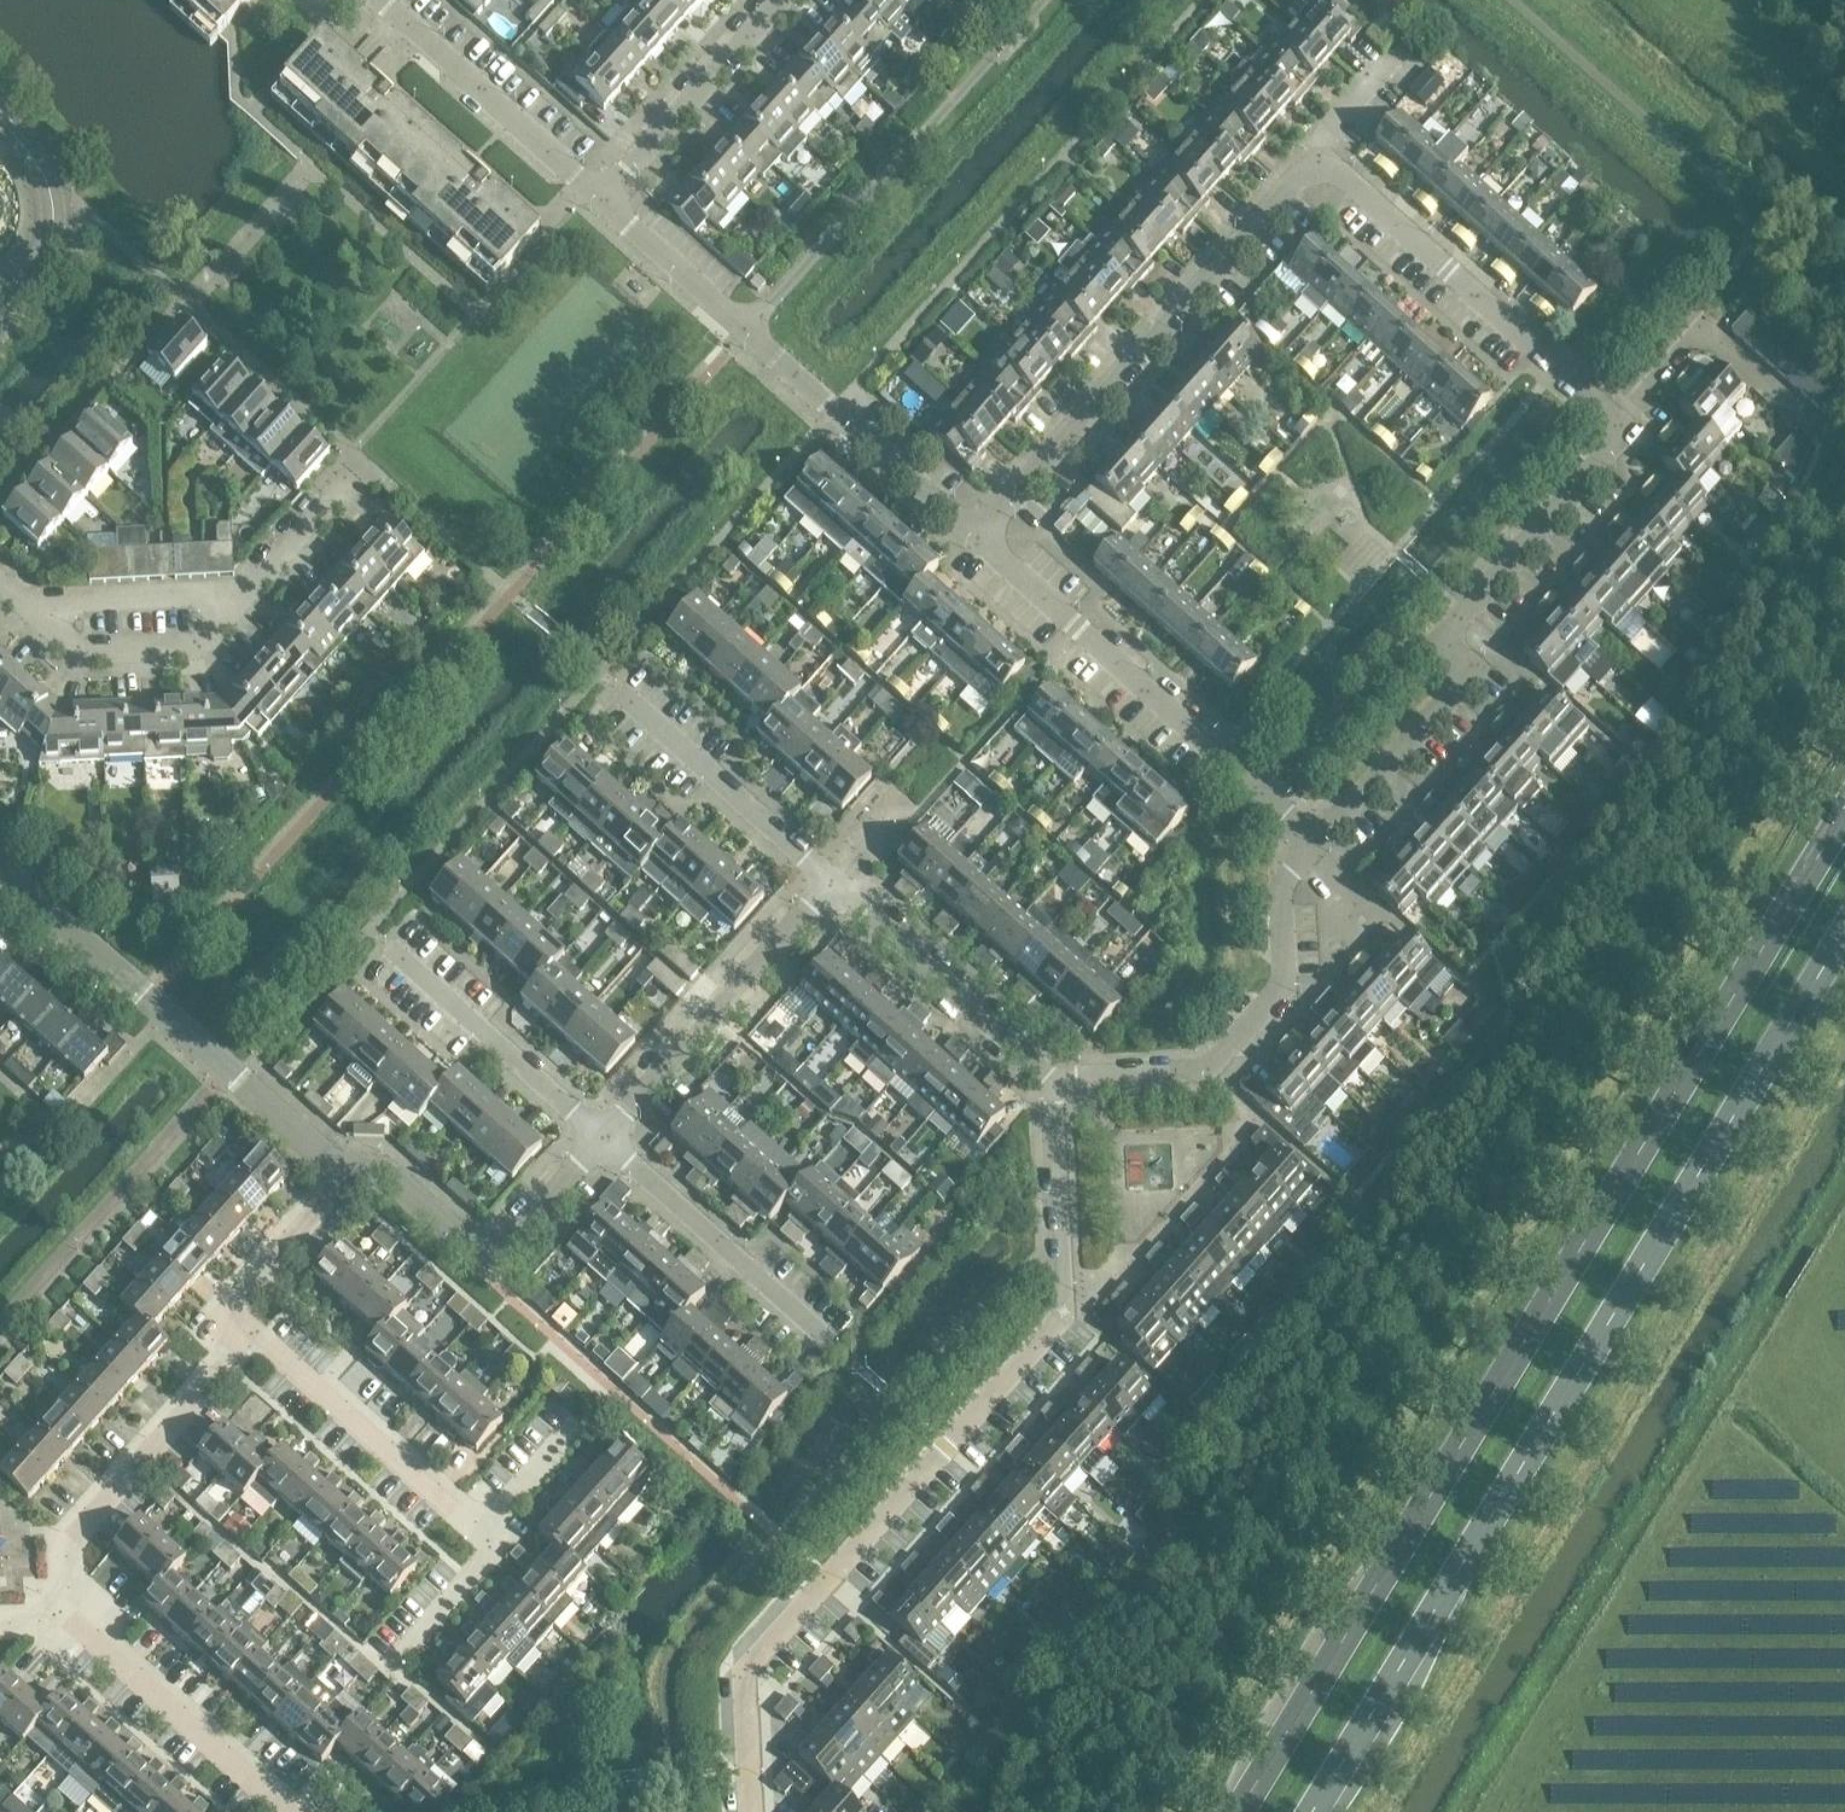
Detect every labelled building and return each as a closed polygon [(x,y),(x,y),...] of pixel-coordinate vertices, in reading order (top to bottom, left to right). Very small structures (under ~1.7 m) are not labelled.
[(221,38),(256,0),(179,0),(221,38)] [(478,14),(488,3),(485,0),(463,0),(478,14)] [(553,3),(550,0),(542,0),(535,7),(543,14),(553,3)] [(635,19),(664,45),(683,23),(657,0),(636,0),(645,8),(635,19)] [(683,23),(702,1),(701,0),(657,0),(683,23)] [(891,0),(849,0),(841,10),(882,47),(892,36),(888,32),(905,13),(891,0)] [(905,13),(916,0),(891,0),(905,13)] [(1297,25),(1329,54),(1344,38),(1351,44),(1365,29),(1333,0),(1309,0),(1306,4),(1311,9),(1297,25)] [(543,14),(535,7),(525,18),(533,25),(543,14)] [(566,15),(558,8),(549,19),(556,26),(566,15)] [(886,50),(882,47),(841,10),(828,24),(832,28),(818,44),(851,73),(868,54),(876,61),(883,61),(886,57),(886,50)] [(556,26),(549,19),(538,30),(546,38),(556,26)] [(635,19),(615,40),(644,66),(664,45),(635,19)] [(1276,37),(1263,52),(1309,92),(1322,78),(1314,71),(1329,54),(1297,25),(1282,42),(1276,37)] [(473,176),(393,104),(395,100),(394,95),(392,91),(381,81),(374,88),(363,77),(387,50),(374,38),(349,65),(322,40),(294,71),(298,74),(274,101),(489,295),(541,237),(491,192),(493,188),(492,183),(490,179),(479,169),(473,176)] [(615,40),(596,62),(625,88),(644,66),(615,40)] [(851,73),(818,44),(805,59),(800,55),(787,70),(828,107),(838,96),(833,92),(851,73)] [(1309,92),(1263,52),(1250,67),(1256,72),(1241,88),(1273,117),(1288,101),(1296,107),(1309,92)] [(596,62),(584,75),(573,65),(556,84),(581,107),(590,97),(604,110),(625,88),(596,62)] [(828,107),(787,70),(773,85),(778,89),(764,104),(796,133),(813,114),(818,118),(828,107)] [(1424,104),(1443,83),(1429,71),(1411,92),(1424,104)] [(1221,100),(1207,115),(1253,155),(1266,140),(1259,134),(1273,117),(1241,88),(1226,105),(1221,100)] [(796,133),(764,104),(750,119),(746,115),(733,130),(773,168),(783,156),(779,153),(796,133)] [(1376,140),(1396,158),(1421,131),(1401,112),(1376,140)] [(1253,155),(1207,115),(1194,130),(1200,134),(1185,151),(1217,180),(1233,163),(1240,170),(1253,155)] [(773,168),(733,130),(719,145),(723,149),(710,164),(742,194),(759,175),(764,179),(773,168)] [(1421,131),(1396,158),(1416,176),(1440,148),(1421,131)] [(1440,148),(1416,176),(1435,193),(1460,166),(1440,148)] [(1164,163),(1151,178),(1197,218),(1210,204),(1203,197),(1217,180),(1185,151),(1170,168),(1164,163)] [(1381,175),(1387,168),(1378,160),(1372,168),(1381,175)] [(678,191),(678,192),(666,206),(695,233),(709,219),(719,228),(729,217),(725,213),(742,194),(710,164),(696,179),(692,175),(678,191)] [(1460,166),(1435,193),(1455,211),(1480,183),(1460,166)] [(1390,184),(1396,177),(1387,168),(1381,175),(1390,184)] [(1197,218),(1151,178),(1138,193),(1144,198),(1129,214),(1162,243),(1176,227),(1184,233),(1197,218)] [(1480,183),(1455,211),(1474,228),(1499,200),(1480,183)] [(1420,210),(1426,203),(1417,195),(1411,202),(1420,210)] [(1499,200),(1474,228),(1494,246),(1519,218),(1499,200)] [(1429,218),(1435,211),(1426,203),(1420,210),(1429,218)] [(1109,226),(1095,241),(1141,282),(1154,267),(1147,260),(1162,243),(1129,214),(1114,231),(1109,226)] [(1519,218),(1494,246),(1513,263),(1538,235),(1519,218)] [(1459,245),(1465,238),(1456,230),(1450,237),(1459,245)] [(1538,235),(1513,263),(1533,281),(1558,253),(1538,235)] [(1468,253),(1474,246),(1465,238),(1459,245),(1468,253)] [(1141,282),(1095,241),(1082,256),(1088,261),(1073,278),(1106,307),(1121,290),(1128,296),(1141,282)] [(1313,243),(1288,271),(1308,289),(1333,261),(1313,243)] [(1558,253),(1533,281),(1552,298),(1577,270),(1558,253)] [(1353,278),(1333,261),(1308,289),(1328,306),(1353,278)] [(1498,280),(1504,273),(1495,265),(1489,272),(1498,280)] [(1577,270),(1552,298),(1573,316),(1597,289),(1577,270)] [(1507,288),(1513,281),(1504,273),(1498,280),(1507,288)] [(1052,290),(1039,304),(1085,345),(1098,330),(1091,323),(1106,307),(1073,278),(1058,294),(1052,290)] [(1372,296),(1353,278),(1328,306),(1347,324),(1372,296)] [(1392,313),(1372,296),(1347,324),(1367,341),(1392,313)] [(1537,315),(1543,308),(1534,300),(1528,307),(1537,315)] [(1085,345),(1039,304),(1026,319),(1032,324),(1017,341),(1050,370),(1065,353),(1072,359),(1085,345)] [(1546,323),(1552,316),(1543,308),(1537,315),(1546,323)] [(1750,309),(1731,331),(1742,341),(1761,319),(1750,309)] [(1411,331),(1392,313),(1367,341),(1386,358),(1411,331)] [(1761,319),(1742,341),(1753,351),(1772,329),(1761,319)] [(1264,339),(1270,332),(1261,324),(1255,331),(1264,339)] [(178,384),(208,348),(180,325),(150,361),(178,384)] [(1236,327),(1219,346),(1247,371),(1264,352),(1236,327)] [(1772,329),(1753,351),(1764,361),(1784,339),(1772,329)] [(1431,348),(1411,331),(1386,358),(1406,376),(1431,348)] [(1264,339),(1273,347),(1279,340),(1270,332),(1264,339)] [(1784,339),(1764,361),(1775,371),(1795,349),(1784,339)] [(997,352),(984,367),(1029,408),(1042,393),(1035,386),(1050,370),(1017,341),(1002,357),(997,352)] [(1247,371),(1219,346),(1201,366),(1229,391),(1247,371)] [(1450,366),(1431,348),(1406,376),(1425,393),(1450,366)] [(1795,349),(1775,371),(1787,381),(1806,359),(1795,349)] [(1303,374),(1309,366),(1300,358),(1294,366),(1303,374)] [(1806,359),(1787,381),(1798,391),(1817,369),(1806,359)] [(911,364),(904,377),(937,396),(944,383),(911,364)] [(193,400),(219,424),(251,389),(225,365),(193,400)] [(1229,391),(1201,366),(1184,385),(1212,410),(1229,391)] [(1303,374),(1312,382),(1318,374),(1309,366),(1303,374)] [(1470,383),(1450,366),(1425,393),(1445,411),(1470,383)] [(1029,408),(984,367),(970,382),(976,387),(961,404),(994,433),(1009,416),(1016,422),(1029,408)] [(1690,383),(1698,374),(1691,368),(1683,376),(1690,383)] [(1716,369),(1698,389),(1727,415),(1745,395),(1716,369)] [(1828,379),(1817,369),(1798,391),(1809,401),(1828,379)] [(1690,383),(1683,376),(1675,386),(1682,392),(1690,383)] [(1828,379),(1809,401),(1820,411),(1839,389),(1828,379)] [(1490,401),(1470,383),(1445,411),(1465,429),(1490,401)] [(1212,410),(1184,385),(1167,405),(1194,429),(1212,410)] [(251,389),(219,424),(245,447),(276,411),(251,389)] [(1727,415),(1698,389),(1679,410),(1697,426),(1699,423),(1711,434),(1727,415)] [(1342,408),(1348,401),(1339,393),(1332,400),(1342,408)] [(1342,408),(1351,416),(1357,409),(1348,401),(1342,408)] [(927,431),(935,438),(972,471),(987,456),(979,449),(994,433),(961,404),(950,416),(944,412),(927,431)] [(1194,429),(1167,405),(1149,424),(1177,449),(1194,429)] [(276,411),(245,447),(270,470),(302,434),(276,411)] [(1308,431),(1318,421),(1311,414),(1301,425),(1308,431)] [(98,416),(75,442),(109,473),(133,447),(98,416)] [(1673,437),(1681,428),(1674,422),(1666,431),(1673,437)] [(1728,449),(1711,434),(1699,423),(1697,426),(1681,444),(1710,470),(1728,449)] [(1177,449),(1149,424),(1132,444),(1160,468),(1177,449)] [(1308,431),(1301,425),(1294,432),(1302,439),(1308,431)] [(1381,443),(1387,436),(1378,428),(1371,435),(1381,443)] [(1673,437),(1666,431),(1658,440),(1665,446),(1673,437)] [(1798,431),(1780,450),(1777,447),(1767,459),(1794,482),(1796,477),(1812,443),(1798,431)] [(302,434),(270,470),(296,494),(328,458),(302,434)] [(1381,443),(1389,450),(1395,443),(1387,436),(1381,443)] [(109,473),(75,442),(51,469),(85,499),(109,473)] [(1160,468),(1132,444),(1115,463),(1142,488),(1160,468)] [(1710,470),(1681,444),(1662,464),(1680,480),(1693,489),(1710,470)] [(1275,468),(1283,459),(1276,453),(1268,462),(1275,468)] [(785,500),(805,519),(840,479),(820,460),(785,500)] [(1275,468),(1268,462),(1260,471),(1267,477),(1275,468)] [(1142,488),(1115,463),(1097,482),(1125,507),(1142,488)] [(1426,484),(1432,476),(1423,468),(1417,476),(1426,484)] [(85,499),(51,469),(28,494),(62,525),(85,499)] [(1655,492),(1663,483),(1656,477),(1648,486),(1655,492)] [(840,479),(805,519),(824,536),(860,496),(840,479)] [(1710,504),(1693,489),(1680,480),(1662,499),(1692,525),(1710,504)] [(1777,482),(1771,489),(1783,500),(1790,493),(1777,482)] [(1655,492),(1648,486),(1640,495),(1647,501),(1655,492)] [(1240,507),(1248,498),(1241,492),(1233,501),(1240,507)] [(1785,503),(1774,493),(1762,506),(1773,516),(1785,503)] [(62,525),(28,494),(4,521),(38,552),(62,525)] [(844,554),(853,543),(879,514),(860,496),(824,536),(844,554)] [(1692,525),(1662,499),(1645,518),(1674,544),(1692,525)] [(1240,507),(1233,501),(1225,510),(1232,516),(1240,507)] [(1196,525),(1197,524),(1204,516),(1196,510),(1188,519),(1196,525)] [(1078,519),(1071,512),(1054,531),(1062,537),(1078,519)] [(879,514),(853,543),(844,554),(864,571),(899,531),(879,514)] [(1620,531),(1628,522),(1621,516),(1613,525),(1620,531)] [(1674,544),(1645,518),(1628,538),(1657,564),(1674,544)] [(1196,525),(1188,519),(1180,528),(1188,534),(1196,525)] [(374,539),(360,555),(397,588),(425,557),(384,520),(370,535),(374,539)] [(218,529),(219,545),(221,577),(235,576),(232,524),(222,525),(218,529)] [(1749,538),(1759,547),(1772,533),(1762,524),(1749,538)] [(1620,531),(1613,525),(1605,534),(1612,540),(1620,531)] [(1220,545),(1226,538),(1217,529),(1211,537),(1220,545)] [(135,582),(133,550),(146,550),(145,530),(117,532),(117,550),(119,550),(120,583),(135,582)] [(899,531),(864,571),(883,589),(919,549),(899,531)] [(188,537),(174,538),(176,579),(190,579),(189,546),(188,537)] [(1229,553),(1235,546),(1226,538),(1220,545),(1229,553)] [(1657,564),(1628,538),(1610,557),(1640,583),(1657,564)] [(1119,539),(1094,566),(1114,584),(1139,557),(1119,539)] [(219,545),(204,546),(205,578),(221,577),(219,545)] [(738,553),(747,561),(758,570),(768,559),(757,549),(753,553),(744,545),(738,553)] [(204,546),(189,546),(190,579),(205,578),(204,546)] [(161,549),(148,550),(149,581),(163,580),(161,549)] [(919,549),(883,589),(903,606),(938,566),(919,549)] [(117,550),(104,551),(105,584),(120,583),(119,550),(117,550)] [(149,581),(148,550),(146,550),(133,550),(135,582),(149,581)] [(90,584),(105,584),(104,551),(88,552),(90,584)] [(1578,564),(1586,570),(1594,561),(1587,554),(1578,564)] [(397,588),(360,555),(347,569),(343,565),(329,582),(370,618),(397,588)] [(1139,557),(1114,584),(1134,602),(1159,574),(1139,557)] [(1640,583),(1610,557),(1593,577),(1622,603),(1640,583)] [(733,558),(726,566),(734,573),(741,565),(733,558)] [(1259,580),(1265,573),(1256,564),(1249,571),(1259,580)] [(1578,579),(1584,572),(1586,570),(1578,564),(1570,573),(1578,579)] [(938,566),(903,606),(901,608),(920,626),(946,597),(927,580),(939,567),(938,566)] [(778,588),(784,581),(775,573),(769,580),(778,588)] [(1267,588),(1274,580),(1265,573),(1259,580),(1267,588)] [(1159,574),(1134,602),(1153,619),(1178,591),(1159,574)] [(1622,603),(1593,577),(1576,596),(1605,622),(1622,603)] [(778,588),(787,596),(793,589),(784,581),(778,588)] [(370,618),(329,582),(315,596),(319,600),(305,616),(343,649),(370,618)] [(768,604),(775,596),(767,589),(760,597),(768,604)] [(1178,591),(1153,619),(1173,637),(1198,609),(1178,591)] [(1559,600),(1552,593),(1544,602),(1551,609),(1559,600)] [(776,610),(783,603),(775,596),(768,604),(776,610)] [(1605,622),(1576,596),(1558,615),(1587,641),(1605,622)] [(946,597),(920,626),(940,643),(966,614),(946,597)] [(696,599),(667,631),(689,650),(718,618),(696,599)] [(1558,615),(1551,609),(1544,602),(1536,611),(1543,618),(1550,625),(1541,635),(1570,661),(1587,641),(1558,615)] [(1714,604),(1709,609),(1718,618),(1726,608),(1721,604),(1714,604)] [(1295,612),(1304,620),(1310,613),(1301,605),(1295,612)] [(817,623),(823,616),(814,608),(808,615),(817,623)] [(1198,609),(1173,637),(1192,654),(1217,626),(1198,609)] [(1708,611),(1692,628),(1708,642),(1717,632),(1723,625),(1722,623),(1708,611)] [(966,614),(940,643),(929,655),(949,673),(985,632),(966,614)] [(343,649),(305,616),(293,629),(289,625),(274,642),(316,679),(343,649)] [(817,623),(826,631),(832,624),(823,616),(817,623)] [(718,618),(689,650),(709,669),(738,636),(718,618)] [(809,640),(816,632),(808,625),(801,633),(809,640)] [(1217,626),(1192,654),(1212,671),(1237,644),(1217,626)] [(816,647),(823,639),(816,632),(809,640),(816,647)] [(985,632),(949,673),(969,690),(979,679),(1005,649),(985,632)] [(1570,661),(1541,635),(1523,655),(1552,681),(1570,661)] [(738,636),(709,669),(730,687),(759,655),(738,636)] [(316,679),(274,642),(262,655),(267,660),(253,676),(289,708),(316,679)] [(853,643),(847,650),(856,658),(863,651),(853,643)] [(1237,644),(1212,671),(1232,690),(1257,662),(1237,644)] [(1005,649),(979,679),(999,697),(1025,667),(1005,649)] [(1696,650),(1687,660),(1693,666),(1702,656),(1696,650)] [(863,651),(856,658),(865,666),(871,659),(863,651)] [(0,655),(0,719),(29,686),(14,672),(18,668),(2,654),(0,655)] [(759,655),(730,687),(750,706),(779,673),(759,655)] [(1681,657),(1664,675),(1678,687),(1694,669),(1681,657)] [(850,677),(857,669),(849,662),(842,670),(850,677)] [(858,684),(865,676),(857,669),(850,677),(858,684)] [(779,673),(750,706),(770,723),(758,736),(759,737),(800,692),(779,673)] [(289,708),(253,676),(243,687),(222,699),(245,747),(254,737),(259,742),(289,708)] [(895,693),(902,686),(893,678),(886,685),(895,693)] [(29,686),(0,719),(0,720),(20,738),(22,736),(44,756),(62,708),(50,705),(29,686)] [(895,693),(904,701),(911,694),(902,686),(895,693)] [(1051,690),(1025,720),(1015,731),(1035,749),(1071,708),(1051,690)] [(800,692),(759,737),(780,755),(809,723),(790,706),(801,693),(800,692)] [(1589,730),(1549,694),(1531,714),(1571,750),(1589,730)] [(209,706),(183,707),(185,751),(245,747),(222,699),(209,706)] [(891,714),(898,706),(890,699),(883,707),(891,714)] [(161,701),(141,702),(143,759),(159,758),(159,752),(185,751),(183,707),(162,708),(161,701)] [(121,711),(101,711),(104,762),(143,759),(141,702),(121,703),(121,711)] [(899,721),(906,713),(898,706),(891,714),(899,721)] [(76,713),(62,708),(44,756),(40,766),(104,762),(101,711),(76,713)] [(1071,708),(1035,749),(1054,767),(1091,726),(1071,708)] [(1506,727),(1514,718),(1507,712),(1499,721),(1506,727)] [(934,728),(941,721),(932,713),(925,720),(934,728)] [(1571,750),(1531,714),(1513,734),(1542,760),(1553,770),(1571,750)] [(1653,734),(1656,735),(1663,726),(1652,718),(1648,715),(1641,724),(1653,734)] [(934,728),(943,736),(950,729),(941,721),(934,728)] [(1506,727),(1499,721),(1491,730),(1498,736),(1506,727)] [(1655,738),(1652,735),(1638,722),(1628,734),(1638,743),(1645,749),(1655,738)] [(809,723),(780,755),(801,774),(830,741),(809,723)] [(1091,726),(1054,767),(1074,784),(1084,772),(1110,743),(1091,726)] [(830,741),(801,774),(821,792),(850,760),(839,750),(848,739),(839,731),(830,741)] [(1542,760),(1513,734),(1496,753),(1525,780),(1542,760)] [(1110,743),(1084,772),(1104,790),(1130,761),(1110,743)] [(1645,749),(1638,743),(1630,751),(1637,758),(1645,749)] [(536,778),(558,797),(587,764),(565,745),(536,778)] [(1471,766),(1479,757),(1472,751),(1464,760),(1471,766)] [(1525,780),(1496,753),(1478,773),(1508,799),(1525,780)] [(850,760),(821,792),(842,811),(871,779),(850,760)] [(1471,766),(1464,760),(1456,769),(1463,775),(1471,766)] [(1630,766),(1622,760),(1622,761),(1614,769),(1622,775),(1630,766)] [(1130,761),(1104,790),(1123,807),(1149,778),(1130,761)] [(587,764),(558,797),(578,815),(607,783),(587,764)] [(969,791),(977,782),(965,771),(957,780),(969,791)] [(1508,799),(1478,773),(1461,792),(1490,819),(1501,828),(1518,809),(1508,799)] [(998,790),(1004,783),(996,776),(989,783),(998,790)] [(1149,778),(1123,807),(1113,819),(1132,836),(1143,825),(1169,795),(1149,778)] [(607,783),(578,815),(599,834),(628,801),(607,783)] [(998,790),(1007,799),(1014,792),(1004,783),(998,790)] [(1436,806),(1444,796),(1437,790),(1429,799),(1436,806)] [(1490,819),(1461,792),(1443,812),(1473,838),(1490,819)] [(1169,795),(1143,825),(1163,843),(1189,813),(1169,795)] [(1436,806),(1429,799),(1421,808),(1428,814),(1436,806)] [(628,801),(599,834),(612,845),(604,855),(610,861),(609,863),(648,820),(628,801)] [(1010,812),(1002,804),(995,811),(1004,820),(1010,812)] [(504,814),(512,821),(519,813),(511,806),(504,814)] [(1037,825),(1044,818),(1035,810),(1028,817),(1037,825)] [(1473,838),(1443,812),(1426,832),(1455,858),(1473,838)] [(1585,812),(1575,823),(1584,831),(1594,821),(1585,812)] [(1037,825),(1046,833),(1053,826),(1044,818),(1037,825)] [(500,834),(507,826),(499,819),(492,827),(500,834)] [(23,820),(22,821),(16,828),(28,838),(34,831),(23,820)] [(648,820),(609,863),(630,881),(681,825),(680,824),(668,837),(648,820)] [(681,825),(630,881),(631,882),(653,858),(672,876),(701,844),(681,825)] [(898,861),(910,872),(894,890),(902,897),(946,847),(926,829),(898,861)] [(1401,844),(1409,835),(1402,829),(1394,838),(1401,844)] [(1455,858),(1426,832),(1409,851),(1438,877),(1455,858)] [(546,852),(553,844),(545,837),(538,845),(546,852)] [(1401,844),(1394,838),(1386,847),(1393,853),(1401,844)] [(546,852),(553,859),(561,851),(553,844),(546,852)] [(701,844),(672,876),(693,894),(722,862),(701,844)] [(1076,860),(1083,853),(1073,845),(1067,852),(1076,860)] [(946,847),(902,897),(910,904),(926,886),(938,896),(966,865),(946,847)] [(534,865),(541,857),(533,850),(526,858),(534,865)] [(1438,877),(1409,851),(1391,871),(1420,897),(1438,877)] [(1076,860),(1085,868),(1092,861),(1083,853),(1076,860)] [(542,872),(549,864),(541,857),(534,865),(542,872)] [(1546,861),(1542,865),(1549,870),(1549,869),(1554,864),(1551,860),(1546,861)] [(722,862),(693,894),(713,913),(742,880),(722,862)] [(431,895),(452,914),(481,882),(460,863),(431,895)] [(1539,864),(1528,877),(1537,885),(1548,872),(1539,864)] [(966,865),(938,896),(957,914),(985,882),(966,865)] [(179,901),(177,870),(151,871),(153,903),(179,901)] [(1420,897),(1391,871),(1373,891),(1402,917),(1420,897)] [(587,888),(594,880),(586,874),(579,881),(587,888)] [(587,888),(594,895),(601,887),(594,880),(587,888)] [(742,880),(713,913),(735,932),(764,899),(742,880)] [(481,882),(452,914),(473,933),(502,900),(481,882)] [(985,882),(957,914),(976,931),(1005,900),(985,882)] [(1113,893),(1122,901),(1129,894),(1120,886),(1113,893)] [(1522,886),(1512,897),(1519,903),(1528,892),(1522,886)] [(575,902),(582,894),(574,887),(567,895),(575,902)] [(583,908),(590,901),(582,894),(575,902),(583,908)] [(502,900),(473,933),(493,951),(522,919),(502,900)] [(1005,900),(976,931),(995,948),(989,954),(982,948),(972,960),(980,967),(1024,917),(1005,900)] [(1141,974),(1168,945),(1118,900),(1091,929),(1141,974)] [(1035,905),(1024,917),(980,967),(988,973),(1004,955),(1015,966),(1054,923),(1035,905)] [(628,925),(635,917),(627,910),(620,918),(628,925)] [(941,932),(951,920),(944,913),(933,925),(941,932)] [(628,925),(636,932),(643,924),(635,917),(628,925)] [(522,919),(493,951),(514,970),(543,937),(522,919)] [(941,932),(949,939),(959,927),(951,920),(941,932)] [(1054,923),(1015,966),(1027,976),(1011,994),(1019,1001),(1074,940),(1054,923)] [(1488,923),(1478,933),(1486,942),(1496,931),(1488,923)] [(616,938),(623,931),(615,924),(608,932),(616,938)] [(624,945),(631,938),(623,931),(616,938),(624,945)] [(1435,962),(1406,936),(1387,956),(1417,982),(1435,962)] [(543,937),(514,970),(534,987),(522,1000),(523,1001),(563,956),(543,937)] [(853,947),(845,940),(834,951),(842,958),(853,947)] [(1074,940),(1019,1001),(1026,1008),(1043,990),(1054,1001),(1083,969),(1093,958),(1074,940)] [(669,962),(676,954),(668,947),(661,955),(669,962)] [(690,981),(697,973),(676,954),(669,962),(690,981)] [(1363,969),(1371,960),(1363,954),(1355,963),(1363,969)] [(563,956),(523,1001),(543,1019),(572,987),(582,976),(563,959),(565,957),(563,956)] [(1417,982),(1387,956),(1370,976),(1399,1002),(1410,1012),(1427,992),(1417,982)] [(800,989),(821,1007),(849,976),(828,958),(800,989)] [(657,975),(664,967),(656,961),(649,968),(657,975)] [(1363,969),(1355,963),(1347,972),(1355,978),(1363,969)] [(7,966),(0,973),(0,1007),(9,1015),(32,989),(29,986),(7,966)] [(657,975),(678,994),(686,987),(664,967),(657,975)] [(885,975),(877,968),(866,980),(874,987),(885,975)] [(1083,969),(1054,1001),(1066,1011),(1050,1029),(1058,1036),(1102,987),(1083,969)] [(42,972),(29,986),(32,989),(9,1015),(34,1038),(58,1012),(46,1001),(59,987),(42,972)] [(885,975),(874,987),(882,993),(892,982),(885,975)] [(849,976),(821,1007),(840,1025),(868,993),(849,976)] [(1399,1002),(1370,976),(1353,995),(1382,1021),(1399,1002)] [(572,987),(543,1019),(564,1038),(593,1005),(572,987)] [(1102,987),(1058,1036),(1065,1043),(1081,1025),(1094,1036),(1122,1005),(1102,987)] [(314,1025),(336,1044),(365,1012),(343,993),(314,1025)] [(868,993),(840,1025),(859,1042),(888,1011),(868,993)] [(1328,1008),(1336,999),(1329,993),(1321,1002),(1328,1008)] [(1382,1021),(1353,995),(1335,1015),(1365,1041),(1382,1021)] [(1328,1008),(1321,1002),(1313,1011),(1320,1017),(1328,1008)] [(888,1011),(859,1042),(848,1055),(868,1072),(923,1010),(916,1003),(899,1021),(888,1011)] [(593,1005),(564,1038),(585,1056),(614,1024),(593,1005)] [(1501,1016),(1486,1005),(1474,1020),(1488,1031),(1501,1016)] [(923,1010),(868,1072),(887,1089),(898,1077),(927,1045),(915,1035),(931,1017),(923,1010)] [(83,1035),(58,1012),(34,1038),(60,1061),(83,1035)] [(365,1012),(336,1044),(356,1063),(385,1030),(365,1012)] [(1335,1015),(1318,1034),(1347,1060),(1359,1070),(1376,1051),(1365,1041),(1335,1015)] [(1478,1028),(1469,1021),(1467,1024),(1460,1019),(1443,1038),(1468,1058),(1483,1038),(1475,1032),(1478,1028)] [(614,1024),(585,1056),(606,1075),(635,1043),(614,1024)] [(385,1030),(356,1063),(377,1081),(406,1049),(385,1030)] [(1293,1047),(1301,1038),(1294,1031),(1286,1040),(1293,1047)] [(1347,1060),(1318,1034),(1301,1053),(1330,1079),(1347,1060)] [(101,1051),(83,1035),(60,1061),(86,1084),(104,1063),(110,1069),(128,1049),(114,1036),(101,1051)] [(963,1045),(954,1038),(944,1049),(952,1057),(963,1045)] [(1293,1047),(1286,1040),(1278,1050),(1285,1056),(1293,1047)] [(927,1045),(898,1077),(918,1094),(946,1063),(927,1045)] [(963,1045),(952,1057),(960,1063),(970,1051),(963,1045)] [(855,1123),(864,1111),(780,1048),(771,1060),(855,1123)] [(406,1049),(377,1081),(397,1100),(426,1067),(406,1049)] [(16,1053),(4,1067),(28,1090),(37,1080),(31,1075),(35,1069),(16,1053)] [(1330,1079),(1301,1053),(1283,1073),(1312,1099),(1330,1079)] [(274,1071),(285,1081),(292,1073),(281,1063),(274,1071)] [(946,1063),(918,1094),(937,1112),(966,1080),(946,1063)] [(1448,1079),(1433,1065),(1417,1083),(1432,1096),(1448,1079)] [(426,1067),(397,1100),(418,1118),(459,1073),(457,1072),(446,1085),(426,1067)] [(966,1080),(937,1112),(957,1129),(1002,1080),(993,1072),(983,1084),(990,1090),(984,1097),(966,1080)] [(459,1073),(418,1118),(419,1119),(431,1106),(450,1124),(479,1091),(459,1073)] [(1312,1099),(1283,1073),(1265,1093),(1272,1099),(1262,1110),(1292,1137),(1304,1125),(1296,1118),(1312,1099)] [(1002,1080),(957,1129),(988,1157),(1006,1136),(1004,1134),(1007,1130),(999,1123),(1005,1116),(993,1104),(1009,1086),(1002,1080)] [(316,1109),(323,1101),(311,1091),(304,1098),(316,1109)] [(479,1091),(450,1124),(471,1142),(500,1110),(479,1091)] [(672,1133),(692,1151),(720,1120),(730,1109),(709,1091),(672,1133)] [(1428,1101),(1415,1091),(1403,1106),(1415,1116),(1428,1101)] [(316,1109),(327,1119),(334,1111),(323,1101),(316,1109)] [(1413,1117),(1395,1102),(1378,1120),(1396,1136),(1413,1117)] [(749,1127),(730,1109),(720,1120),(740,1137),(749,1127)] [(500,1110),(471,1142),(491,1161),(520,1128),(500,1110)] [(720,1120),(692,1151),(711,1168),(740,1137),(720,1120)] [(369,1137),(369,1126),(354,1126),(354,1136),(369,1137)] [(369,1137),(384,1137),(384,1126),(369,1126),(369,1137)] [(711,1168),(704,1176),(693,1188),(702,1195),(710,1185),(714,1189),(723,1179),(731,1186),(769,1144),(749,1127),(740,1137),(711,1168)] [(853,1127),(844,1137),(864,1154),(872,1144),(853,1127)] [(1308,1179),(1280,1155),(1286,1147),(1264,1127),(1250,1143),(1262,1152),(1261,1153),(1268,1160),(1258,1171),(1289,1199),(1308,1179)] [(520,1128),(491,1161),(513,1180),(542,1147),(520,1128)] [(1394,1140),(1380,1129),(1367,1145),(1381,1156),(1394,1140)] [(229,1148),(217,1137),(210,1146),(222,1157),(229,1148)] [(664,1141),(654,1153),(662,1160),(672,1148),(664,1141)] [(289,1176),(252,1143),(232,1165),(269,1199),(289,1176)] [(417,1161),(424,1153),(413,1143),(406,1151),(417,1161)] [(769,1144),(731,1186),(742,1196),(725,1216),(733,1223),(788,1161),(769,1144)] [(222,1157),(210,1146),(202,1155),(214,1165),(222,1157)] [(417,1161),(428,1171),(435,1163),(424,1153),(417,1161)] [(1370,1167),(1358,1157),(1341,1178),(1352,1187),(1370,1167)] [(788,1161),(733,1223),(740,1230),(758,1210),(770,1221),(798,1189),(807,1178),(788,1161)] [(269,1199),(232,1165),(212,1187),(220,1195),(249,1221),(269,1199)] [(1289,1199),(1258,1171),(1247,1183),(1229,1167),(1223,1174),(1283,1230),(1301,1210),(1289,1199)] [(696,1170),(686,1181),(693,1188),(704,1176),(696,1170)] [(813,1172),(807,1178),(798,1189),(770,1221),(771,1222),(786,1205),(797,1215),(781,1233),(788,1240),(833,1190),(813,1172)] [(1283,1230),(1223,1174),(1215,1183),(1233,1199),(1223,1210),(1266,1249),(1283,1230)] [(458,1197),(465,1190),(454,1180),(447,1187),(458,1197)] [(190,1192),(178,1181),(170,1190),(182,1200),(190,1192)] [(613,1199),(623,1187),(618,1182),(599,1202),(605,1208),(607,1205),(613,1199)] [(579,1237),(599,1255),(627,1224),(616,1213),(622,1207),(621,1206),(631,1194),(623,1187),(613,1199),(607,1205),(605,1208),(579,1237)] [(182,1200),(170,1190),(162,1199),(174,1209),(182,1200)] [(458,1197),(469,1208),(476,1200),(465,1190),(458,1197)] [(833,1190),(788,1240),(796,1247),(813,1228),(825,1239),(853,1207),(833,1190)] [(220,1195),(200,1217),(230,1243),(249,1221),(220,1195)] [(1188,1213),(1199,1224),(1206,1216),(1195,1206),(1188,1213)] [(853,1207),(825,1239),(836,1249),(819,1268),(827,1275),(838,1263),(844,1256),(872,1225),(871,1224),(853,1207)] [(1266,1249),(1223,1210),(1206,1229),(1249,1268),(1266,1249)] [(1188,1213),(1181,1221),(1192,1232),(1199,1224),(1188,1213)] [(627,1224),(599,1255),(619,1273),(663,1223),(655,1216),(639,1234),(627,1224)] [(200,1217),(181,1239),(210,1265),(230,1243),(200,1217)] [(872,1225),(844,1256),(864,1274),(892,1242),(880,1231),(885,1225),(877,1218),(871,1224),(872,1225)] [(663,1223),(619,1273),(638,1290),(667,1258),(655,1248),(671,1230),(663,1223)] [(151,1236),(139,1225),(131,1234),(143,1244),(151,1236)] [(380,1247),(391,1235),(383,1227),(372,1239),(380,1247)] [(1249,1268),(1206,1229),(1188,1249),(1232,1288),(1249,1268)] [(143,1244),(131,1234),(123,1243),(135,1253),(143,1244)] [(389,1255),(400,1243),(391,1235),(380,1247),(389,1255)] [(181,1239),(161,1261),(190,1287),(210,1265),(181,1239)] [(892,1242),(864,1274),(884,1292),(912,1260),(892,1242)] [(1232,1288),(1188,1249),(1178,1261),(1160,1245),(1153,1252),(1202,1297),(1214,1307),(1232,1288)] [(313,1275),(336,1296),(362,1267),(339,1246),(313,1275)] [(702,1258),(694,1250),(684,1262),(692,1269),(702,1258)] [(1323,1262),(1308,1250),(1291,1270),(1305,1282),(1323,1262)] [(1202,1297),(1153,1252),(1146,1260),(1164,1276),(1154,1288),(1185,1316),(1202,1297)] [(667,1258),(638,1290),(658,1308),(686,1276),(667,1258)] [(702,1258),(692,1269),(699,1276),(710,1264),(702,1258)] [(161,1261),(141,1283),(170,1309),(190,1287),(161,1261)] [(838,1263),(827,1275),(835,1282),(845,1270),(838,1263)] [(401,1293),(417,1276),(406,1265),(389,1282),(401,1293)] [(362,1267),(336,1296),(358,1315),(384,1286),(362,1267)] [(425,1287),(436,1275),(427,1267),(416,1279),(425,1287)] [(111,1280),(99,1269),(91,1278),(104,1288),(111,1280)] [(433,1294),(444,1282),(436,1275),(425,1287),(433,1294)] [(686,1276),(658,1308),(676,1324),(661,1342),(662,1342),(706,1293),(686,1276)] [(104,1288),(91,1278),(83,1287),(95,1297),(104,1288)] [(141,1283),(122,1305),(167,1345),(168,1345),(151,1330),(170,1309),(141,1283)] [(1185,1316),(1154,1288),(1143,1300),(1125,1284),(1118,1291),(1168,1335),(1185,1316)] [(384,1286),(358,1315),(380,1335),(392,1322),(393,1323),(407,1307),(384,1286)] [(1168,1335),(1118,1291),(1111,1299),(1129,1315),(1118,1328),(1129,1337),(1123,1344),(1155,1372),(1179,1345),(1168,1335)] [(859,1303),(867,1311),(877,1299),(869,1292),(859,1303)] [(706,1293),(662,1342),(681,1360),(725,1311),(717,1304),(702,1321),(691,1311),(706,1294),(706,1293)] [(138,1320),(119,1342),(147,1367),(167,1345),(122,1305),(121,1305),(138,1320)] [(468,1326),(479,1314),(471,1306),(460,1318),(468,1326)] [(725,1311),(681,1360),(701,1377),(729,1346),(717,1335),(733,1317),(725,1311)] [(71,1324),(60,1313),(52,1322),(64,1332),(71,1324)] [(477,1334),(488,1322),(479,1314),(468,1326),(477,1334)] [(1280,1327),(1266,1314),(1248,1335),(1262,1347),(1280,1327)] [(64,1332),(52,1322),(44,1331),(56,1342),(64,1332)] [(392,1322),(380,1335),(366,1351),(388,1371),(414,1342),(393,1323),(392,1322)] [(764,1346),(756,1338),(746,1350),(754,1357),(764,1346)] [(119,1342),(99,1364),(128,1389),(147,1367),(119,1342)] [(414,1342),(388,1371),(410,1391),(436,1362),(414,1342)] [(512,1365),(523,1353),(515,1346),(504,1358),(512,1365)] [(729,1346),(701,1377),(720,1395),(749,1363),(729,1346)] [(764,1346),(754,1357),(761,1364),(772,1352),(764,1346)] [(521,1373),(532,1361),(523,1353),(512,1365),(521,1373)] [(629,1377),(637,1362),(619,1353),(611,1369),(629,1377)] [(32,1368),(20,1357),(13,1366),(25,1376),(32,1368)] [(1239,1370),(1224,1358),(1214,1370),(1229,1382),(1239,1370)] [(1119,1363),(1108,1376),(1089,1359),(1082,1367),(1132,1412),(1141,1420),(1166,1392),(1143,1372),(1137,1379),(1119,1363)] [(436,1362),(410,1391),(432,1411),(458,1382),(436,1362)] [(749,1363),(720,1395),(740,1412),(768,1380),(749,1363)] [(99,1364),(79,1386),(108,1411),(128,1389),(99,1364)] [(25,1376),(13,1366),(4,1375),(17,1386),(25,1376)] [(1132,1412),(1082,1367),(1075,1375),(1094,1391),(1084,1402),(1116,1431),(1132,1412)] [(804,1381),(796,1374),(785,1385),(793,1392),(804,1381)] [(562,1379),(551,1391),(565,1403),(576,1391),(562,1379)] [(768,1380),(740,1412),(760,1430),(788,1399),(768,1380)] [(458,1382),(432,1411),(454,1430),(480,1401),(458,1382)] [(79,1386),(60,1408),(88,1433),(108,1411),(79,1386)] [(1116,1431),(1084,1402),(1073,1415),(1055,1398),(1048,1405),(1098,1450),(1116,1431)] [(480,1401),(454,1430),(477,1451),(503,1422),(480,1401)] [(1098,1450),(1048,1405),(1041,1414),(1059,1430),(1049,1441),(1081,1470),(1098,1450)] [(60,1408),(40,1430),(69,1455),(88,1433),(60,1408)] [(247,1445),(225,1425),(198,1454),(221,1475),(247,1445)] [(40,1430),(20,1452),(49,1477),(69,1455),(40,1430)] [(614,1451),(603,1464),(600,1468),(628,1493),(649,1471),(621,1446),(624,1442),(612,1432),(603,1441),(614,1451)] [(1081,1470),(1049,1441),(1031,1461),(1063,1489),(1081,1470)] [(270,1465),(247,1445),(221,1475),(243,1495),(270,1465)] [(1063,1489),(1031,1461),(1013,1445),(1006,1453),(1024,1469),(1014,1480),(1046,1509),(1063,1489)] [(284,1449),(270,1465),(243,1495),(244,1495),(259,1479),(280,1497),(306,1469),(311,1473),(320,1462),(311,1453),(301,1464),(284,1449)] [(29,1499),(49,1477),(20,1452),(0,1474),(29,1500),(29,1499)] [(600,1468),(603,1464),(592,1454),(583,1463),(594,1473),(583,1485),(580,1489),(608,1515),(628,1493),(600,1468)] [(306,1469),(280,1497),(303,1517),(328,1489),(333,1493),(342,1482),(333,1473),(323,1484),(311,1473),(306,1469)] [(184,1471),(183,1473),(173,1483),(182,1492),(193,1480),(184,1471)] [(580,1489),(583,1485),(572,1476),(569,1480),(564,1485),(574,1495),(564,1507),(560,1511),(589,1537),(608,1515),(580,1489)] [(1046,1509),(1014,1480),(1003,1493),(985,1476),(978,1483),(1028,1528),(1042,1541),(1059,1523),(1045,1510),(1046,1509)] [(1028,1528),(978,1483),(971,1492),(989,1508),(979,1520),(1011,1548),(1028,1528)] [(328,1489),(303,1517),(325,1537),(350,1508),(355,1513),(364,1502),(354,1493),(345,1503),(333,1493),(328,1489)] [(165,1511),(175,1499),(166,1491),(156,1503),(165,1511)] [(560,1511),(564,1507),(553,1497),(544,1507),(555,1517),(540,1534),(585,1574),(586,1573),(570,1559),(589,1537),(560,1511)] [(221,1505),(210,1517),(219,1524),(230,1512),(221,1505)] [(350,1508),(325,1537),(347,1557),(372,1528),(376,1532),(386,1521),(376,1513),(367,1523),(355,1513),(350,1508)] [(1011,1548),(979,1520),(968,1532),(950,1515),(943,1523),(993,1568),(1011,1548)] [(115,1548),(138,1568),(164,1539),(141,1519),(115,1548)] [(993,1568),(943,1523),(936,1531),(954,1547),(944,1559),(987,1597),(998,1584),(987,1575),(993,1568)] [(212,1532),(203,1524),(192,1536),(201,1544),(212,1532)] [(372,1528),(347,1557),(369,1576),(394,1548),(398,1552),(408,1541),(398,1533),(389,1543),(376,1532),(372,1528)] [(585,1574),(540,1534),(556,1549),(541,1566),(537,1570),(566,1596),(585,1574)] [(164,1539),(138,1568),(159,1587),(144,1604),(145,1604),(186,1559),(164,1539)] [(1134,1553),(1119,1539),(1107,1552),(1123,1565),(1134,1553)] [(242,1559),(225,1543),(214,1555),(231,1571),(242,1559)] [(519,1547),(516,1551),(510,1557),(521,1567),(530,1557),(519,1547)] [(394,1548),(369,1576),(392,1597),(416,1570),(419,1573),(430,1561),(420,1552),(411,1563),(398,1552),(394,1548)] [(926,1565),(915,1554),(908,1562),(920,1572),(926,1565)] [(537,1570),(541,1566),(530,1557),(521,1567),(532,1576),(521,1588),(517,1593),(546,1618),(566,1596),(537,1570)] [(186,1559),(145,1604),(167,1624),(193,1595),(172,1577),(187,1560),(186,1559)] [(987,1597),(944,1559),(927,1578),(969,1616),(987,1597)] [(920,1572),(908,1562),(901,1570),(912,1580),(920,1572)] [(517,1593),(521,1588),(510,1578),(501,1588),(512,1598),(501,1610),(498,1614),(526,1640),(546,1618),(517,1593)] [(969,1616),(927,1578),(909,1598),(941,1626),(950,1616),(961,1625),(969,1616)] [(266,1602),(277,1590),(268,1583),(258,1595),(266,1602)] [(266,1602),(275,1610),(286,1598),(277,1590),(266,1602)] [(941,1626),(909,1598),(899,1609),(892,1603),(891,1604),(880,1594),(873,1602),(909,1634),(900,1645),(928,1670),(941,1656),(926,1643),(941,1626)] [(193,1595),(167,1624),(189,1644),(215,1615),(193,1595)] [(498,1614),(501,1610),(490,1600),(481,1610),(493,1620),(482,1632),(478,1636),(506,1662),(526,1640),(498,1614)] [(215,1615),(189,1644),(211,1664),(237,1635),(243,1629),(220,1609),(215,1615)] [(315,1636),(325,1624),(317,1617),(307,1629),(315,1636)] [(478,1636),(482,1632),(470,1622),(462,1632),(473,1642),(462,1654),(458,1658),(487,1684),(506,1662),(478,1636)] [(324,1645),(335,1632),(325,1624),(315,1636),(324,1645)] [(863,1635),(852,1625),(845,1633),(856,1643),(863,1635)] [(237,1635),(211,1664),(233,1683),(259,1655),(237,1635)] [(458,1658),(462,1654),(451,1644),(447,1648),(442,1654),(453,1663),(437,1681),(466,1707),(487,1684),(458,1658)] [(259,1655),(233,1683),(255,1703),(281,1674),(259,1655)] [(359,1676),(369,1663),(361,1656),(351,1668),(359,1676)] [(835,1668),(823,1657),(817,1665),(828,1675),(835,1668)] [(888,1657),(870,1678),(902,1706),(920,1686),(888,1657)] [(368,1684),(379,1672),(369,1663),(359,1676),(368,1684)] [(828,1675),(817,1665),(809,1673),(821,1683),(828,1675)] [(966,1682),(948,1665),(939,1675),(957,1692),(966,1682)] [(0,1676),(0,1720),(1,1721),(27,1692),(4,1671),(0,1676)] [(281,1674),(255,1703),(277,1723),(303,1694),(281,1674)] [(902,1706),(870,1678),(853,1697),(884,1726),(902,1706)] [(1014,1691),(999,1678),(990,1689),(1005,1702),(1014,1691)] [(412,1688),(406,1695),(401,1700),(409,1708),(420,1695),(412,1688)] [(27,1692),(1,1721),(23,1741),(48,1711),(27,1692)] [(303,1694),(277,1723),(299,1742),(325,1714),(303,1694)] [(48,1711),(23,1741),(24,1742),(27,1738),(48,1757),(59,1744),(85,1715),(90,1719),(100,1708),(95,1704),(90,1700),(80,1710),(63,1695),(48,1711)] [(420,1695),(409,1708),(419,1716),(430,1704),(420,1695)] [(800,1707),(788,1696),(782,1704),(793,1714),(800,1707)] [(884,1726),(853,1697),(835,1717),(867,1745),(884,1726)] [(325,1714),(299,1742),(321,1762),(362,1717),(361,1716),(357,1721),(335,1702),(325,1714)] [(793,1714),(782,1704),(774,1712),(786,1722),(793,1714)] [(59,1744),(48,1757),(70,1776),(81,1764),(107,1735),(112,1739),(122,1728),(117,1724),(112,1719),(102,1730),(90,1719),(85,1715),(59,1744)] [(362,1717),(321,1762),(322,1763),(336,1747),(358,1766),(384,1737),(362,1717)] [(867,1745),(835,1717),(818,1736),(849,1765),(867,1745)] [(456,1727),(445,1739),(453,1747),(464,1735),(456,1727)] [(994,1743),(984,1734),(963,1759),(973,1768),(994,1743)] [(81,1764),(70,1776),(92,1796),(103,1783),(129,1755),(134,1759),(144,1748),(139,1743),(134,1739),(124,1750),(112,1739),(107,1735),(81,1764)] [(473,1743),(464,1735),(453,1747),(463,1755),(473,1743)] [(849,1765),(818,1736),(800,1757),(831,1785),(849,1765)] [(384,1737),(358,1766),(380,1785),(406,1756),(384,1737)] [(92,1796),(110,1811),(117,1811),(125,1803),(151,1774),(156,1778),(165,1767),(161,1763),(156,1759),(146,1769),(134,1759),(129,1755),(103,1783),(92,1796)] [(406,1756),(380,1785),(402,1805),(428,1776),(406,1756)] [(972,1770),(960,1759),(949,1771),(961,1782),(972,1770)] [(402,1805),(410,1811),(437,1811),(458,1789),(435,1768),(428,1776),(402,1805)] [(781,1777),(792,1787),(799,1780),(787,1769),(781,1777)] [(117,1811),(157,1811),(173,1794),(178,1798),(187,1787),(183,1783),(178,1778),(168,1789),(156,1778),(151,1774),(125,1803),(117,1811)] [(781,1777),(774,1785),(785,1795),(792,1787),(781,1777)] [(817,1809),(821,1811),(862,1811),(835,1789),(817,1809)] [(209,1807),(205,1803),(200,1798),(190,1809),(178,1798),(173,1794),(157,1811),(205,1811),(209,1807)]
